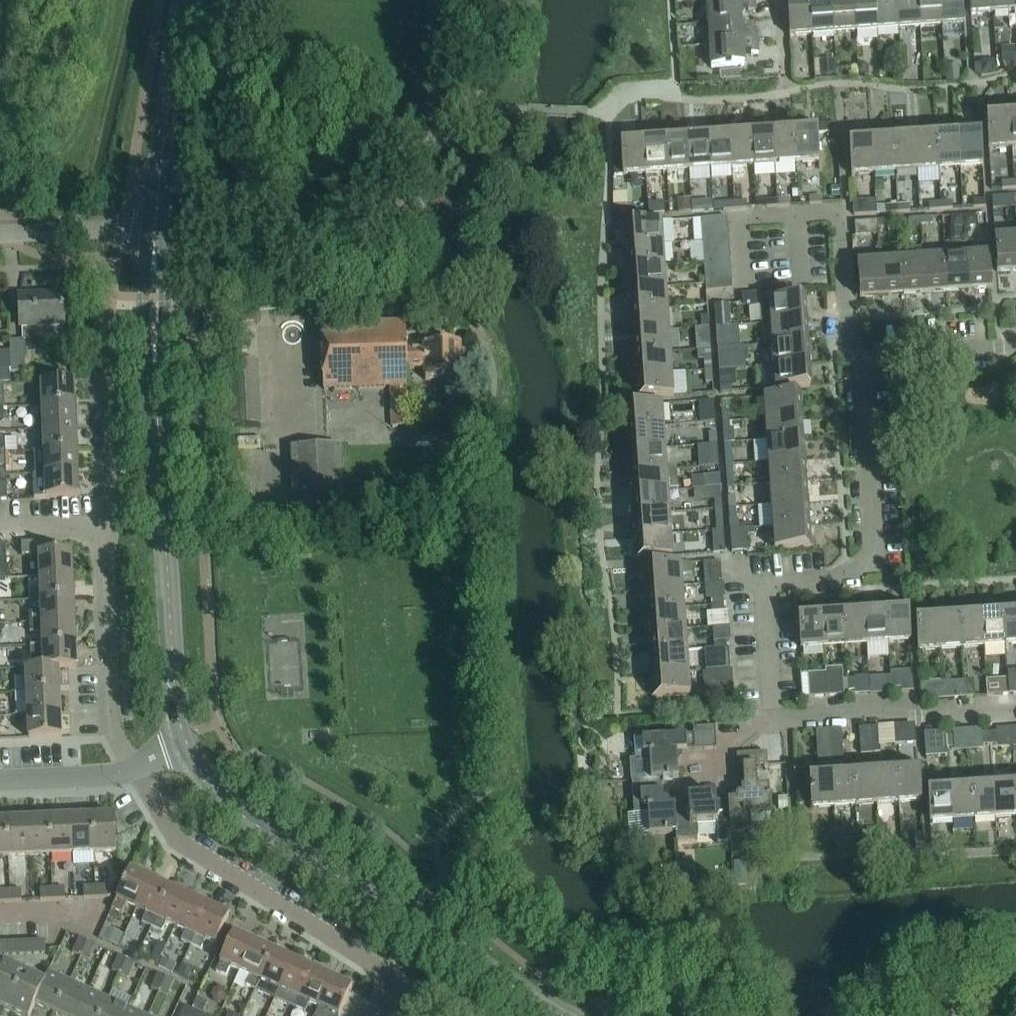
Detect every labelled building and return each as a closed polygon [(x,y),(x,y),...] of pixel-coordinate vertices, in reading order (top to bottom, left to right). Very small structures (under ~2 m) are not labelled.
[(741,21),(740,12),(755,11),(754,0),(735,0),(706,2),(708,24),(741,21)] [(812,34),(810,0),(798,0),(798,2),(787,3),(789,36),(812,34)] [(821,0),(810,0),(812,34),(833,33),(831,0),(829,0),(821,1),(821,0)] [(854,31),(852,0),(831,0),(833,33),(854,31)] [(854,31),(876,30),(874,0),(852,0),(854,31)] [(898,28),(896,0),(874,0),(876,30),(898,28)] [(898,28),(919,27),(917,0),(896,0),(898,28)] [(942,25),(940,0),(917,0),(919,27),(942,25)] [(942,25),(964,24),(962,0),(940,0),(942,25)] [(993,12),(992,0),(969,0),(970,14),(993,12)] [(993,12),(1015,11),(1014,0),(992,0),(993,12)] [(741,31),(741,21),(708,24),(709,45),(757,42),(756,30),(741,31)] [(711,68),(744,65),(743,55),(758,53),(757,42),(709,45),(711,68)] [(821,76),(836,75),(834,58),(819,59),(821,76)] [(741,71),(724,72),(725,80),(741,79),(741,71)] [(988,149),(1011,148),(1008,113),(986,115),(987,135),(988,149)] [(814,126),(793,128),(795,163),(798,162),(818,161),(816,134),(816,131),(816,126),(814,126)] [(774,164),(795,163),(793,128),(771,129),(774,164)] [(752,166),(774,164),(771,129),(750,130),(752,166)] [(731,167),(752,166),(750,130),(728,132),(731,167)] [(959,167),(982,166),(980,131),(957,133),(959,167)] [(709,169),(731,167),(728,132),(707,133),(709,169)] [(688,170),(709,169),(707,133),(685,135),(688,170)] [(938,169),(959,167),(957,133),(936,134),(938,169)] [(621,139),(621,134),(620,134),(622,175),(645,173),(642,137),(621,139)] [(916,170),(938,169),(936,134),(914,135),(916,170)] [(666,172),(688,170),(685,135),(664,136),(666,172)] [(895,172),(916,170),(914,135),(892,137),(895,172)] [(645,173),(666,172),(664,136),(642,137),(645,173)] [(873,173),(895,172),(892,137),(871,138),(873,173)] [(851,175),(873,173),(871,138),(848,140),(851,175)] [(747,169),(748,181),(765,180),(764,167),(747,169)] [(1013,181),(1007,181),(1007,182),(1001,182),(1001,189),(1013,188),(1013,181)] [(809,204),(821,203),(821,196),(809,197),(809,204)] [(680,213),(692,212),(691,205),(692,205),(691,201),(691,198),(679,199),(680,213)] [(692,205),(691,205),(692,212),(703,211),(703,204),(702,200),(691,201),(692,205)] [(854,216),(876,214),(875,206),(876,206),(876,200),(873,200),(853,202),(854,216)] [(648,205),(649,215),(664,214),(663,204),(648,205)] [(898,212),(909,211),(909,205),(909,204),(897,205),(898,212)] [(876,214),(886,213),(898,212),(897,205),(876,206),(875,206),(876,214)] [(920,225),(932,224),(943,223),(942,216),(919,218),(920,225)] [(702,232),(728,230),(727,217),(701,219),(702,232)] [(673,243),(671,221),(620,225),(620,226),(626,225),(627,247),(662,244),(673,243)] [(877,234),(877,228),(876,221),(874,221),(854,222),(855,236),(877,234)] [(702,243),(728,241),(728,230),(702,232),(702,242),(702,243)] [(1015,270),(1015,235),(994,237),(996,272),(1015,270)] [(703,255),(729,253),(728,241),(702,243),(703,255)] [(966,255),(968,290),(991,288),(988,253),(988,243),(978,244),(978,254),(966,255)] [(629,268),(664,266),(662,244),(627,247),(629,268)] [(704,267),(730,265),(729,253),(703,255),(704,267)] [(947,291),(968,290),(966,255),(944,256),(947,291)] [(925,293),(947,291),(944,256),(923,258),(925,293)] [(903,294),(925,293),(923,258),(901,259),(903,294)] [(882,296),(903,294),(901,259),(879,261),(882,296)] [(859,297),(882,296),(879,261),(857,262),(859,297)] [(705,278),(731,277),(730,265),(704,267),(705,278)] [(630,290),(666,287),(664,266),(629,268),(630,290)] [(706,291),(732,289),(731,277),(705,278),(706,291)] [(632,311),(667,309),(666,287),(630,290),(632,311)] [(760,324),(770,323),(805,321),(803,298),(785,299),(785,292),(758,294),(760,324)] [(20,326),(44,325),(64,325),(62,294),(18,296),(20,326)] [(716,328),(731,327),(730,303),(714,304),(716,328)] [(634,333),(669,330),(667,309),(632,311),(634,333)] [(771,345),(806,342),(805,321),(770,323),(771,345)] [(343,388),(390,387),(406,386),(406,373),(405,372),(404,352),(406,352),(405,324),(321,327),(323,389),(343,388)] [(703,349),(710,349),(708,327),(701,328),(703,349)] [(635,354),(670,352),(669,330),(634,333),(635,354)] [(9,351),(10,370),(10,373),(24,372),(23,340),(9,341),(9,351)] [(773,366),(808,364),(806,342),(771,345),(773,366)] [(423,382),(460,381),(459,344),(424,345),(424,351),(406,352),(404,352),(405,372),(406,373),(423,372),(423,382)] [(704,371),(711,371),(710,349),(703,349),(704,371)] [(637,376),(672,373),(670,352),(635,354),(637,376)] [(232,427),(260,426),(257,362),(229,363),(232,427)] [(774,389),(809,386),(808,364),(773,366),(774,389)] [(10,370),(0,370),(0,383),(10,383),(10,373),(10,370)] [(633,399),(658,397),(673,396),(672,373),(637,376),(638,397),(633,397),(633,399)] [(42,405),(74,403),(73,380),(41,382),(42,405)] [(407,427),(406,386),(390,387),(391,427),(407,427)] [(765,419),(800,417),(798,394),(763,397),(765,419)] [(707,413),(714,412),(713,400),(706,401),(707,413)] [(43,429),(75,427),(74,403),(42,405),(43,429)] [(663,426),(662,404),(621,407),(621,408),(626,408),(628,429),(663,426)] [(766,441),(801,438),(800,417),(765,419),(766,441)] [(461,431),(460,422),(419,422),(419,431),(461,431)] [(729,429),(729,422),(722,422),(724,443),(735,443),(734,428),(729,429)] [(629,450),(665,448),(663,426),(628,429),(629,450)] [(44,451),(76,449),(75,427),(43,429),(44,451)] [(408,442),(459,441),(459,431),(408,432),(408,442)] [(768,462),(803,460),(801,438),(766,441),(768,462)] [(294,529),(309,528),(343,527),(340,446),(291,448),(294,529)] [(631,472),(666,469),(665,448),(629,450),(631,472)] [(34,474),(45,474),(77,472),(76,449),(44,451),(44,452),(33,452),(34,474)] [(769,484),(804,481),(803,460),(768,462),(769,484)] [(677,469),(666,469),(631,472),(632,493),(668,491),(678,490),(677,469)] [(79,496),(77,472),(45,474),(34,474),(35,498),(79,496)] [(706,488),(720,487),(719,476),(705,477),(706,488)] [(771,505),(806,503),(804,481),(769,484),(771,505)] [(721,510),(721,499),(720,487),(706,488),(707,500),(714,500),(715,510),(721,510)] [(634,515),(669,512),(668,491),(632,493),(634,515)] [(772,527),(807,524),(806,503),(771,505),(772,527)] [(716,531),(723,530),(721,510),(715,510),(716,531)] [(635,536),(671,534),(669,512),(634,515),(635,536)] [(774,549),(809,547),(807,524),(772,527),(774,549)] [(731,552),(744,551),(747,551),(746,535),(754,535),(753,528),(730,530),(731,552)] [(718,553),(724,552),(725,552),(723,530),(716,531),(718,553)] [(631,559),(672,557),(671,534),(635,536),(637,558),(631,558),(631,559)] [(40,576),(72,575),(71,552),(52,553),(52,542),(21,543),(21,555),(39,554),(40,576)] [(693,573),(693,562),(640,566),(640,567),(645,567),(647,588),(682,586),(681,574),(693,573)] [(41,599),(73,598),(72,575),(40,576),(41,599)] [(648,610),(683,607),(682,586),(647,588),(648,610)] [(42,623),(74,622),(73,598),(41,599),(41,613),(29,613),(29,623),(42,623)] [(887,643),(910,641),(907,601),(906,601),(906,606),(884,608),(887,643)] [(650,631),(685,629),(683,607),(648,610),(650,631)] [(799,614),(799,608),(797,608),(800,649),(822,647),(820,612),(799,614)] [(865,644),(887,643),(884,608),(863,609),(865,644)] [(844,646),(865,644),(863,609),(841,611),(844,646)] [(1015,644),(1015,609),(1002,610),(1005,645),(1015,644)] [(917,616),(916,610),(915,611),(918,651),(940,649),(938,614),(917,616)] [(983,646),(1005,645),(1002,610),(981,611),(983,646)] [(822,647),(844,646),(841,611),(820,612),(822,647)] [(962,648),(983,646),(981,611),(959,613),(962,648)] [(940,649),(962,648),(959,613),(938,614),(940,649)] [(75,643),(74,622),(42,623),(29,623),(30,634),(42,633),(43,645),(75,643)] [(651,653),(686,650),(685,629),(650,631),(651,653)] [(44,668),(58,668),(76,667),(75,643),(43,645),(30,645),(31,668),(44,668)] [(726,654),(726,648),(714,648),(704,649),(706,670),(727,669),(726,654)] [(653,674),(688,672),(686,650),(651,653),(653,674)] [(26,691),(59,689),(58,668),(44,668),(31,668),(25,668),(26,691)] [(825,696),(844,695),(842,668),(825,669),(825,672),(824,672),(825,696)] [(913,691),(912,670),(890,671),(890,676),(891,688),(901,688),(901,691),(913,691)] [(1014,694),(1015,694),(1015,671),(1007,672),(1007,677),(1008,690),(1009,694),(1014,694)] [(649,697),(689,694),(688,672),(653,674),(654,696),(649,696),(649,697)] [(809,698),(814,697),(825,696),(824,672),(807,674),(809,698)] [(952,687),(952,675),(935,676),(935,687),(952,687)] [(847,691),(855,691),(854,679),(847,679),(847,691)] [(748,680),(748,691),(767,691),(767,680),(748,680)] [(27,715),(60,713),(59,689),(26,691),(27,715)] [(28,738),(61,736),(60,713),(27,715),(28,738)] [(893,746),(901,746),(899,725),(891,725),(893,746)] [(873,753),(880,752),(878,726),(871,727),(873,753)] [(716,749),(715,727),(693,728),(693,736),(664,737),(633,739),(635,761),(630,761),(631,780),(650,779),(661,779),(678,778),(676,752),(716,749)] [(860,754),(873,753),(871,727),(858,728),(860,754)] [(840,771),(839,763),(843,761),(841,729),(828,730),(834,806),(855,805),(853,770),(840,771)] [(834,806),(828,730),(816,731),(818,763),(822,764),(822,772),(810,773),(810,767),(808,767),(811,808),(834,806)] [(946,747),(945,735),(945,731),(924,733),(926,757),(947,755),(946,747)] [(946,747),(953,747),(952,735),(945,735),(946,747)] [(757,787),(756,766),(767,765),(766,752),(736,754),(737,767),(742,767),(743,788),(741,788),(741,800),(727,801),(729,830),(751,828),(751,815),(770,814),(769,786),(757,787)] [(899,802),(921,801),(918,760),(917,760),(917,766),(896,767),(899,802)] [(876,804),(899,802),(896,767),(874,769),(876,804)] [(855,805),(876,804),(874,769),(853,770),(855,805)] [(627,815),(629,836),(674,833),(673,810),(675,810),(675,805),(663,806),(661,779),(650,779),(631,780),(633,815),(627,815)] [(928,786),(928,781),(926,781),(929,822),(952,820),(949,785),(928,786)] [(995,817),(1015,816),(1014,781),(992,782),(995,817)] [(973,819),(995,817),(992,782),(970,784),(973,819)] [(952,820),(973,819),(970,784),(949,785),(952,820)] [(715,801),(715,796),(687,798),(688,809),(675,810),(673,810),(674,833),(675,833),(675,841),(697,840),(696,825),(715,824),(715,831),(729,830),(727,801),(715,801)] [(101,816),(101,815),(93,816),(94,853),(116,852),(114,816),(101,816)] [(72,854),(94,853),(93,816),(83,816),(83,817),(71,818),(72,854)] [(29,856),(51,855),(49,817),(40,818),(40,819),(27,820),(29,856)] [(58,818),(58,817),(49,817),(51,855),(72,854),(71,818),(58,818)] [(15,820),(15,819),(5,819),(7,857),(29,856),(27,820),(15,820)] [(126,904),(135,908),(152,874),(131,865),(116,899),(112,908),(122,913),(126,904)] [(150,926),(168,887),(156,882),(158,877),(152,874),(135,908),(144,912),(140,921),(150,926)] [(96,885),(96,897),(110,897),(109,884),(98,885),(96,885)] [(84,898),(96,897),(96,885),(83,886),(84,898)] [(53,899),(65,899),(74,898),(74,886),(52,887),(53,899)] [(40,900),(53,899),(52,887),(40,888),(40,900)] [(182,894),(168,887),(150,926),(160,930),(164,921),(174,926),(191,892),(184,889),(182,894)] [(9,901),(22,901),(21,888),(8,889),(9,901)] [(9,901),(8,889),(0,889),(0,902),(9,901)] [(190,945),(208,906),(196,900),(197,895),(191,892),(174,926),(186,931),(181,941),(190,945)] [(222,912),(208,906),(190,945),(200,949),(205,940),(215,944),(231,911),(224,907),(222,912)] [(118,947),(123,934),(108,928),(103,940),(118,947)] [(240,972),(254,942),(233,932),(215,971),(225,976),(229,968),(240,972)] [(81,956),(87,941),(79,938),(73,952),(81,956)] [(131,952),(134,945),(123,940),(120,947),(131,952)] [(89,959),(95,944),(87,941),(81,956),(89,959)] [(255,989),(273,951),(254,942),(240,972),(249,977),(245,985),(255,989)] [(275,998),(293,960),(273,951),(255,989),(275,998)] [(118,973),(125,958),(116,954),(109,969),(118,973)] [(126,976),(133,962),(125,958),(118,973),(126,976)] [(295,1008),(313,969),(293,960),(275,998),(285,1003),(284,1003),(295,1008)] [(35,1004),(45,982),(43,981),(4,963),(0,972),(0,1007),(20,1015),(30,1015),(35,1004)] [(317,1008),(332,978),(313,969),(295,1008),(304,1012),(307,1004),(317,1008)] [(69,982),(47,972),(43,981),(45,982),(35,1004),(55,1013),(69,982)] [(158,991),(165,976),(157,973),(150,988),(158,991)] [(166,995),(168,990),(173,980),(165,976),(158,991),(166,995)] [(351,990),(352,987),(332,978),(317,1008),(327,1013),(326,1015),(338,1015),(351,990)] [(89,991),(69,982),(55,1013),(61,1015),(77,1015),(89,991)] [(89,991),(77,1015),(101,1015),(109,1000),(89,991)] [(204,1010),(207,1003),(196,998),(193,1005),(204,1010)] [(109,1000),(101,1015),(125,1015),(128,1009),(109,1000)] [(195,1011),(185,1006),(181,1015),(193,1015),(195,1011)]
